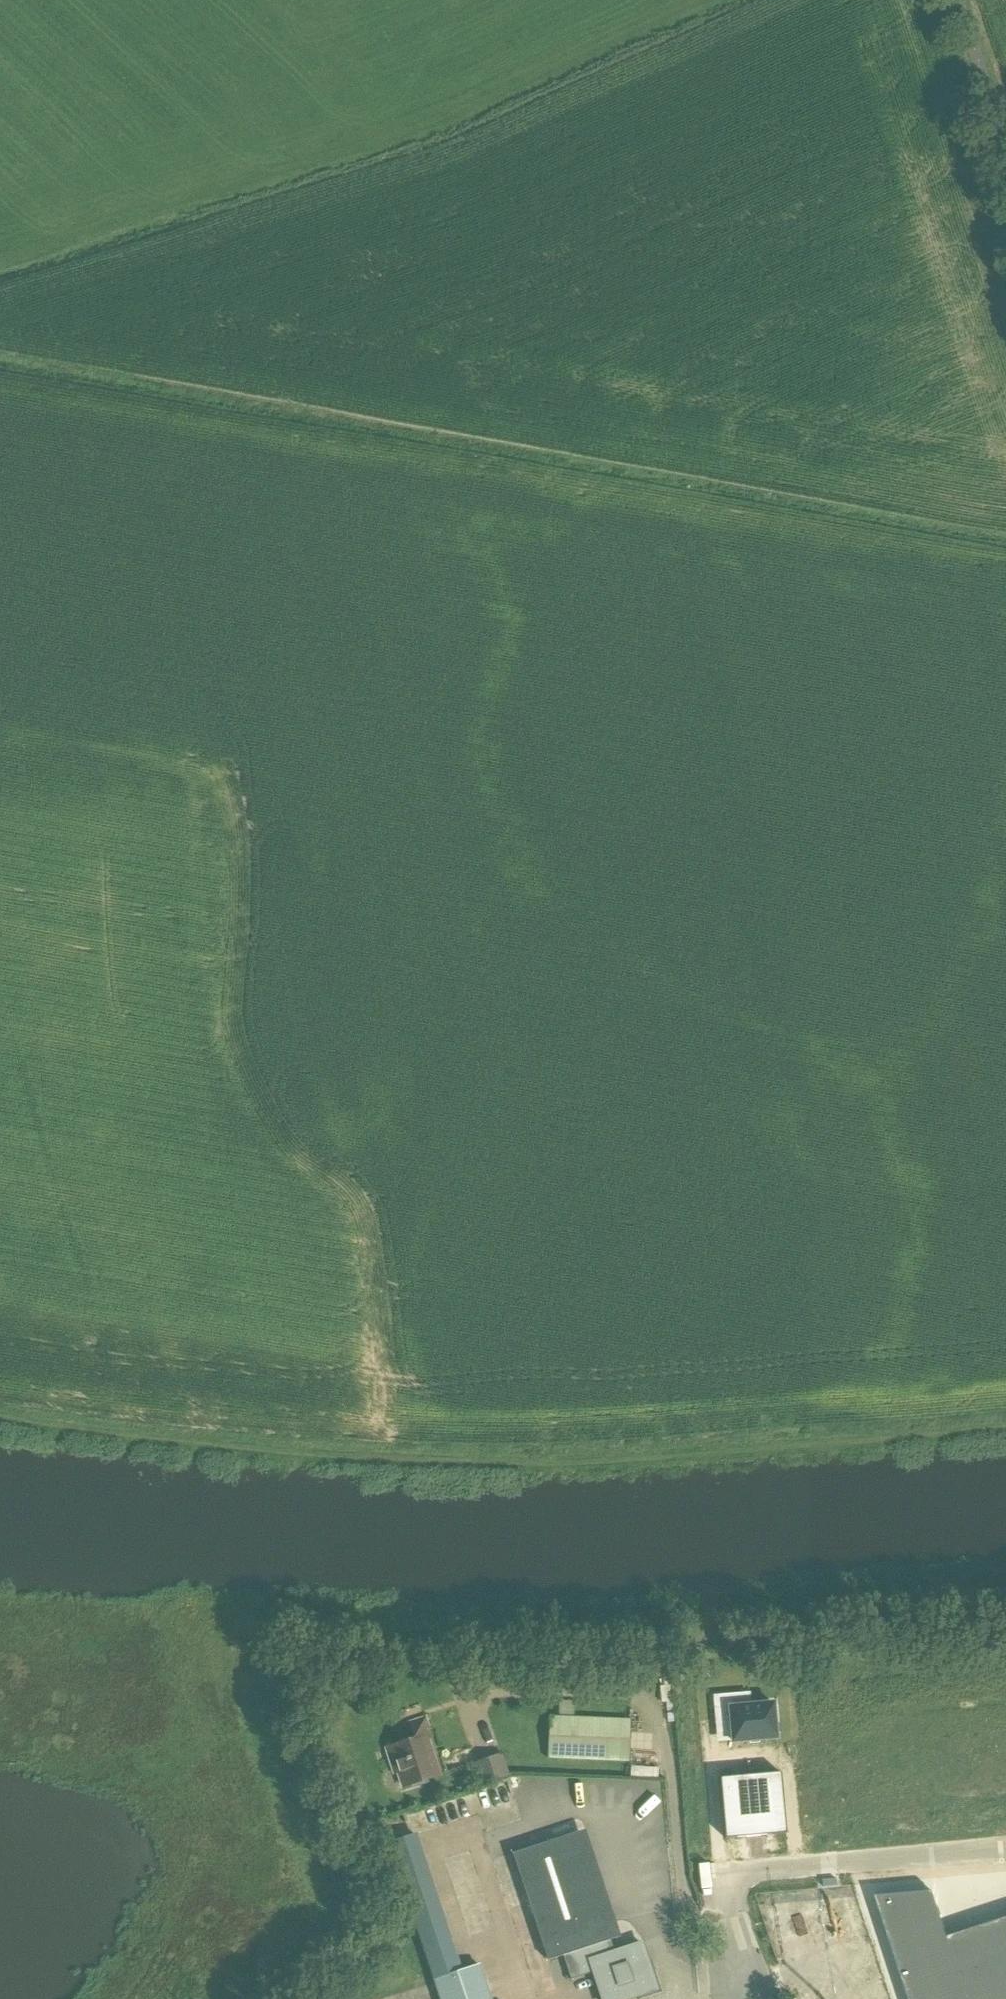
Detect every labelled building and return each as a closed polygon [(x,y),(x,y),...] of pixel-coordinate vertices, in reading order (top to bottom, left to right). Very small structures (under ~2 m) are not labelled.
[(775,1707),(719,1713),(721,1736),(735,1734),(736,1745),(778,1741),(775,1707)] [(629,1762),(631,1718),(549,1715),(547,1759),(629,1762)] [(438,1774),(426,1737),(430,1736),(424,1718),(411,1723),(416,1739),(387,1748),(395,1773),(398,1772),(403,1786),(438,1774)] [(512,1754),(483,1758),(486,1784),(515,1780),(512,1754)] [(781,1772),(719,1777),(725,1839),(786,1833),(781,1772)] [(606,1777),(605,1788),(626,1789),(627,1778),(606,1777)] [(628,1800),(663,1798),(663,1795),(674,1795),(673,1778),(627,1780),(628,1800)] [(610,1940),(621,1936),(585,1829),(512,1853),(548,1961),(563,1956),(571,1980),(594,1972),(603,1998),(626,1998),(637,1995),(638,1998),(639,1998),(661,1992),(654,1968),(650,1970),(641,1943),(614,1952),(610,1940)] [(417,1832),(387,1843),(439,1998),(492,1998),(480,1964),(462,1970),(417,1832)] [(680,1872),(656,1874),(658,1910),(667,1910),(669,1936),(673,1936),(674,1952),(698,1950),(697,1937),(685,1938),(680,1872)] [(935,1889),(873,1884),(885,1920),(910,1998),(1005,1998),(1005,1915),(949,1934),(935,1889)]
